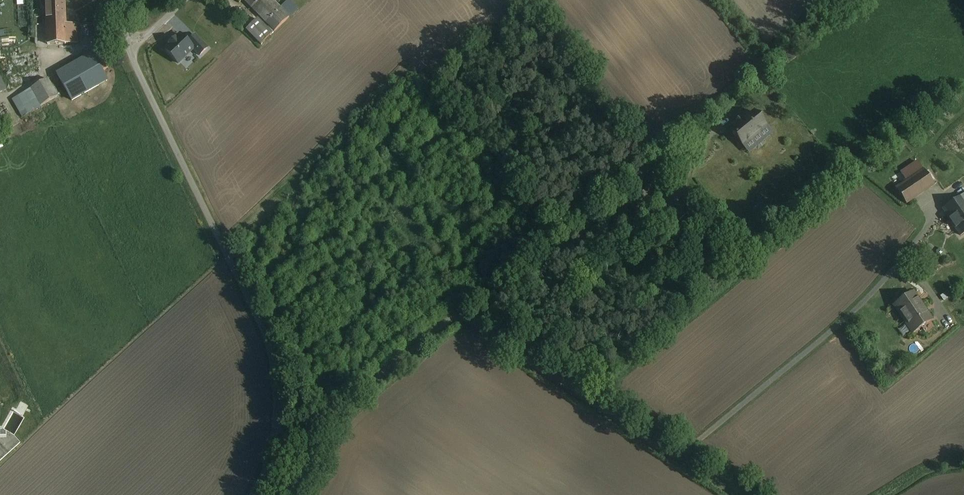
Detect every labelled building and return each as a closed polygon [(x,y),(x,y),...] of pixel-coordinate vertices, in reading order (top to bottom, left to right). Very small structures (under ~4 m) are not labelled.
[(44,17),(64,16),(64,0),(44,0),(44,17)] [(275,0),(241,0),(257,16),(245,29),(261,46),(300,9),(291,0),(285,0),(280,5),(275,0)] [(64,16),(44,17),(45,45),(77,44),(76,16),(64,16)] [(103,19),(93,20),(95,37),(105,36),(103,19)] [(188,43),(181,35),(165,50),(178,64),(193,49),(194,49),(188,43)] [(208,49),(195,36),(188,43),(194,49),(193,49),(200,56),(208,49)] [(93,53),(56,74),(72,102),(108,81),(93,53)] [(48,79),(12,100),(22,117),(58,97),(48,79)] [(734,129),(730,132),(735,139),(737,137),(749,152),(772,133),(755,111),(748,117),(746,114),(731,125),(734,129)] [(935,186),(925,170),(896,189),(906,205),(935,186)] [(674,199),(677,213),(689,210),(685,196),(674,199)] [(943,210),(960,236),(963,234),(963,196),(943,210)] [(935,321),(914,291),(892,307),(912,337),(935,321)]
